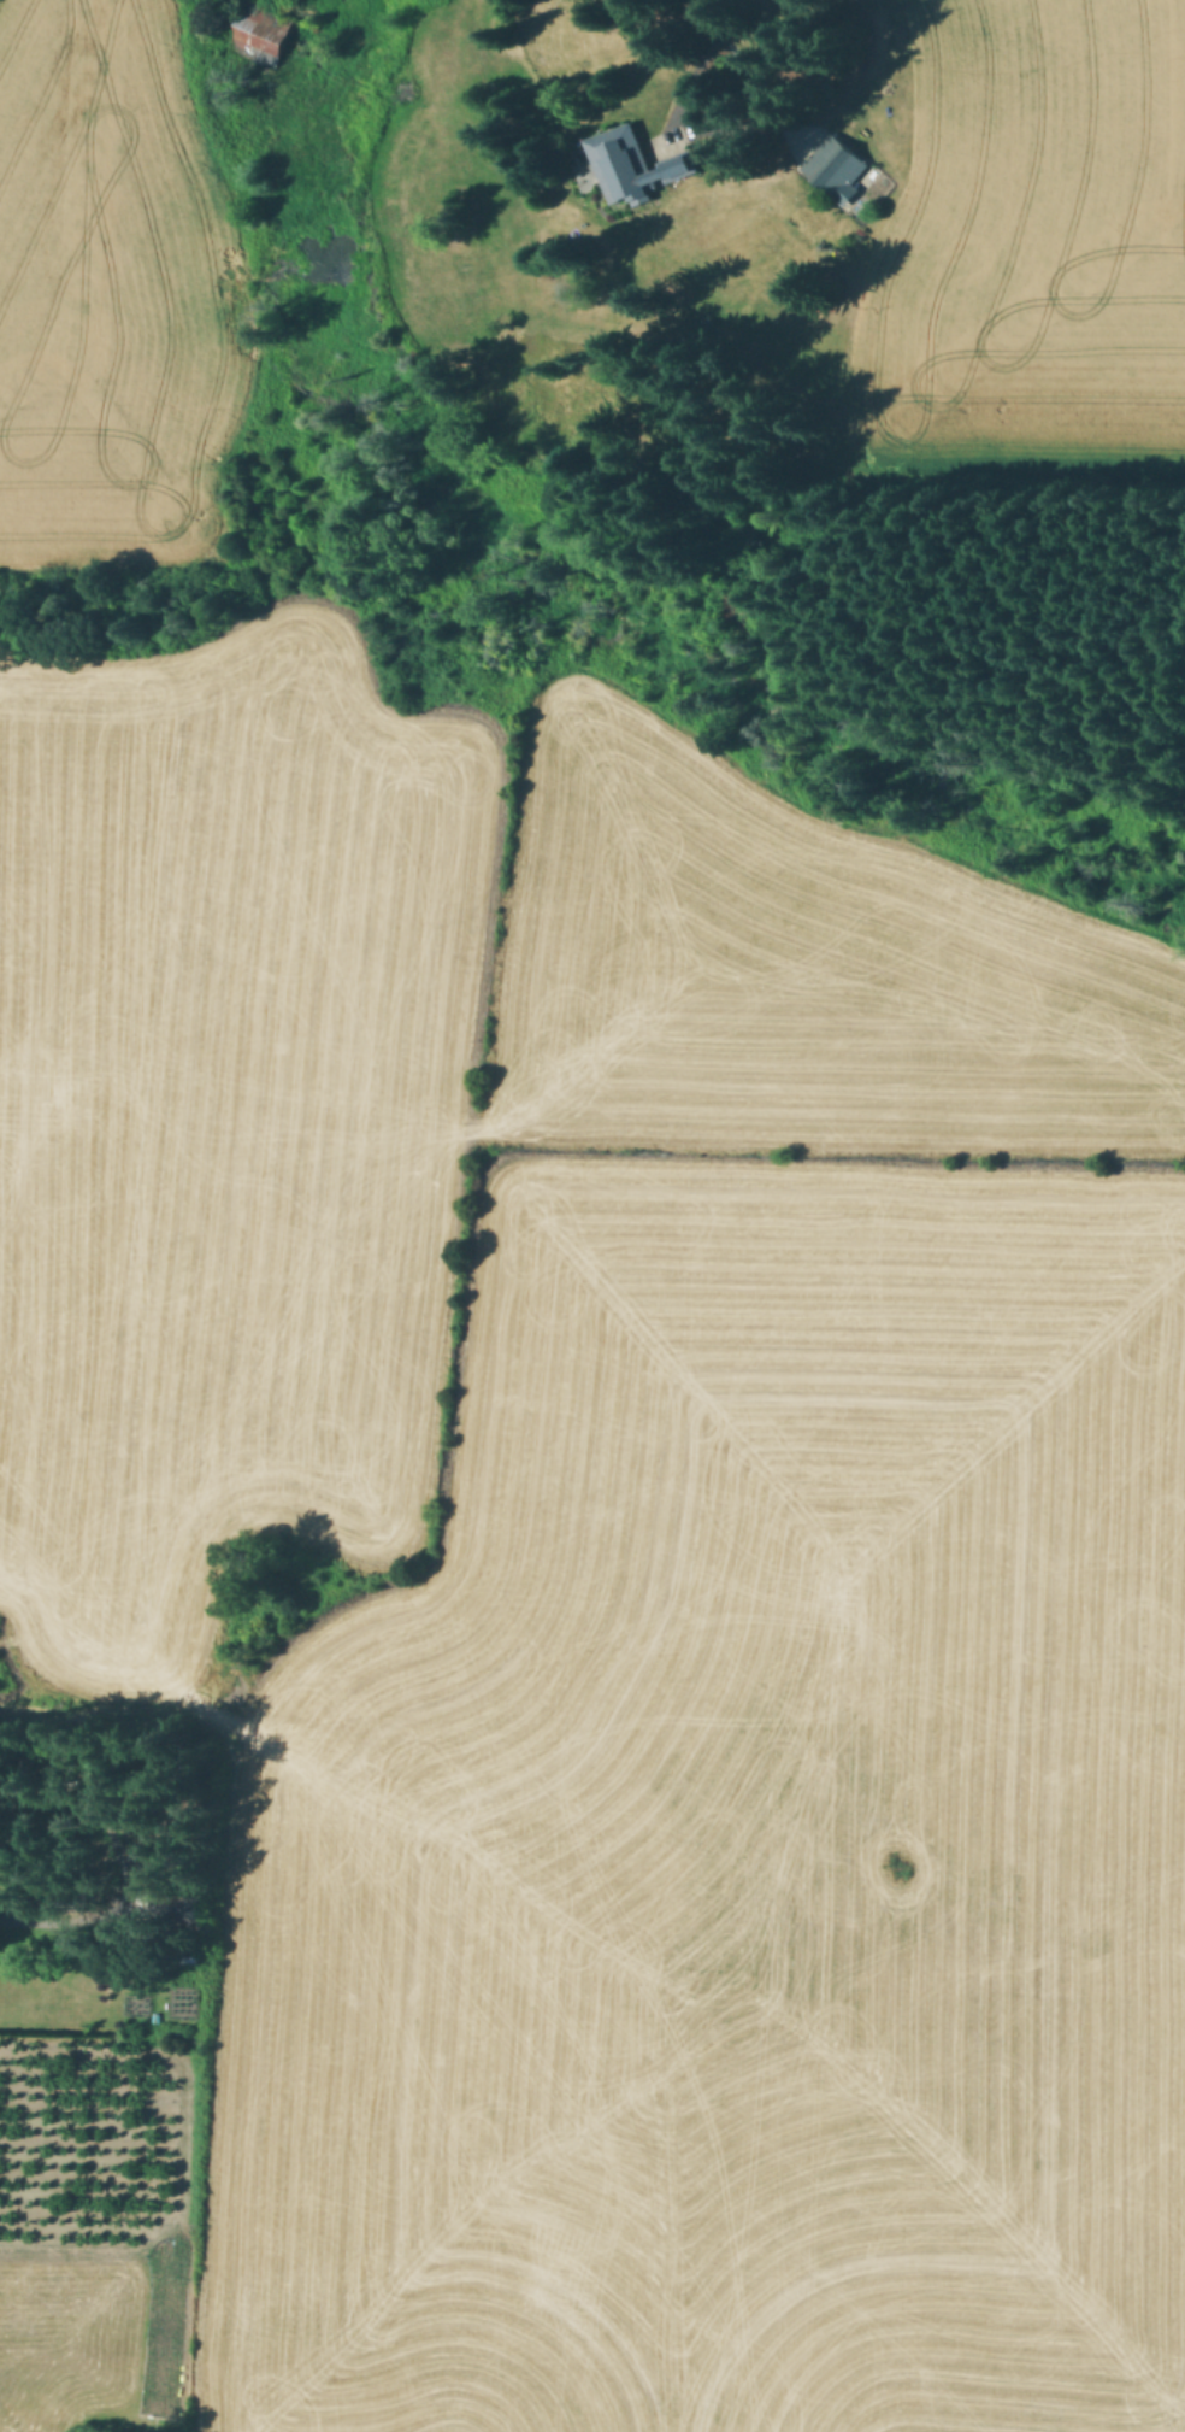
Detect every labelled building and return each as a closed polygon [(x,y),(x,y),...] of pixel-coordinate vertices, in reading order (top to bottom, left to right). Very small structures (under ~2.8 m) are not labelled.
[(295,18),(276,66),(231,48),(250,0),(295,18)] [(636,122),(654,170),(661,168),(660,163),(694,149),(701,171),(652,189),(655,199),(637,206),(633,195),(612,202),(589,139),(636,122)] [(861,187),(848,204),(804,166),(835,131),(871,161),(854,181),(861,187)] [(211,1896),(211,1919),(161,1919),(161,1896),(211,1896)]
